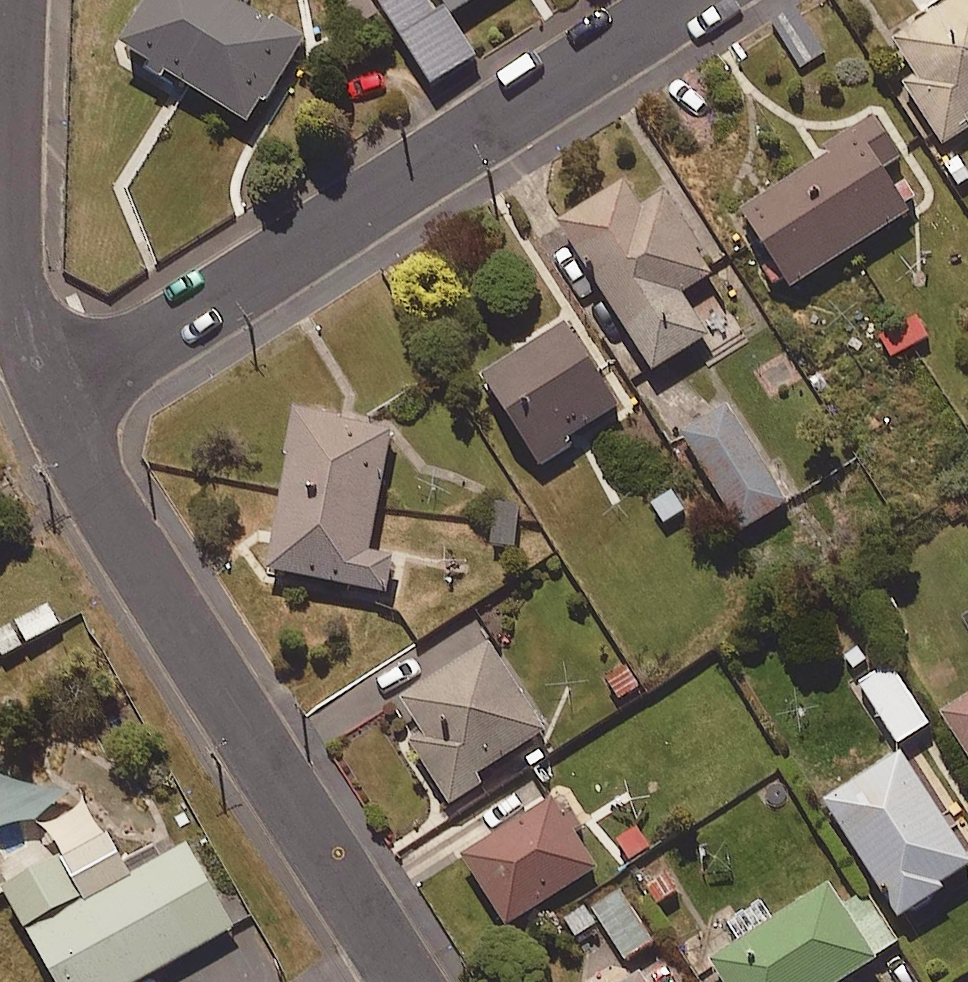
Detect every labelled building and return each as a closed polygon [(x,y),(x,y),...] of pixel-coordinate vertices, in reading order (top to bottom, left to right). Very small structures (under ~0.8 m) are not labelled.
[(226,0),(145,0),(117,50),(252,127),(300,42),(226,0)] [(449,15),(472,0),(440,0),(449,15)] [(890,42),(912,75),(901,83),(942,145),(967,128),(967,0),(953,0),(890,42)] [(823,53),(795,10),(772,25),(800,68),(823,53)] [(898,158),(870,115),(823,145),(829,155),(738,213),(788,290),(907,213),(879,170),(898,158)] [(640,210),(621,182),(552,229),(650,373),(706,335),(679,295),(715,270),(663,194),(640,210)] [(928,336),(913,312),(873,336),(888,361),(928,336)] [(616,407),(559,324),(479,379),(536,462),(616,407)] [(785,504),(726,408),(677,438),(737,534),(785,504)] [(389,427),(293,412),(267,574),(386,593),(392,558),(368,554),(389,427)] [(521,505),(486,500),(480,545),(515,551),(521,505)] [(52,599),(0,625),(0,650),(2,654),(64,622),(52,599)] [(543,732),(487,644),(398,701),(418,731),(404,740),(446,806),(479,785),(474,776),(543,732)] [(926,726),(889,665),(858,684),(895,745),(926,726)] [(939,715),(967,759),(967,696),(939,715)] [(897,753),(822,801),(897,919),(967,874),(967,864),(897,753)] [(595,870),(551,801),(458,860),(502,930),(595,870)] [(653,850),(638,823),(606,841),(621,868),(653,850)] [(32,933),(60,981),(147,981),(242,929),(193,843),(32,933)] [(725,925),(736,942),(709,959),(723,981),(841,981),(874,961),(826,886),(770,921),(759,904),(725,925)] [(652,942),(618,892),(590,912),(624,961),(652,942)]
